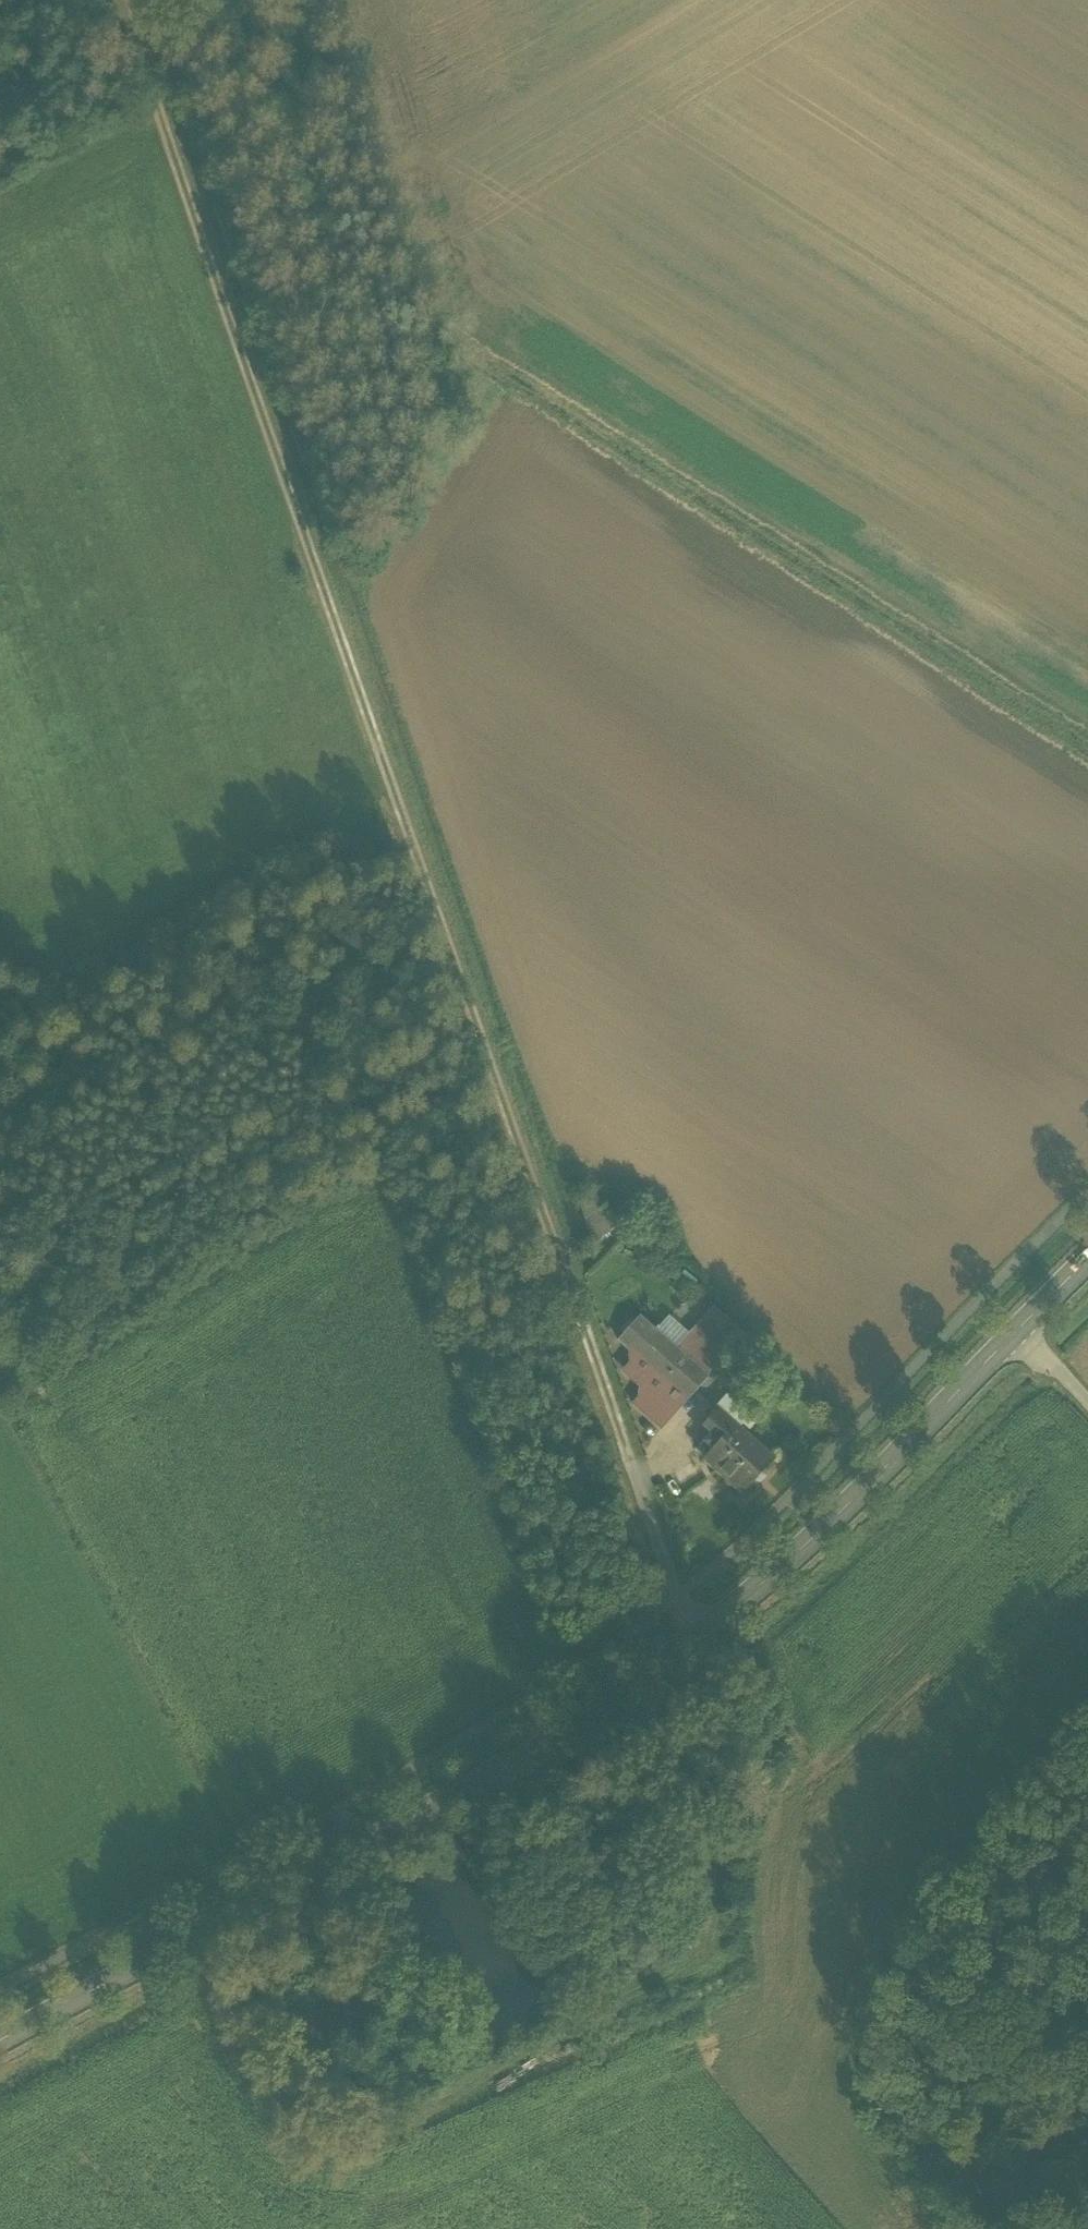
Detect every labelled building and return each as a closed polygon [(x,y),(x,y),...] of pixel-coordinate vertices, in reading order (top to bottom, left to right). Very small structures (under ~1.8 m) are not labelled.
[(633,1412),(658,1434),(741,1337),(710,1313),(675,1350),(640,1322),(617,1346),(622,1378),(635,1391),(633,1412)] [(734,1431),(698,1473),(737,1506),(773,1464),(734,1431)]
